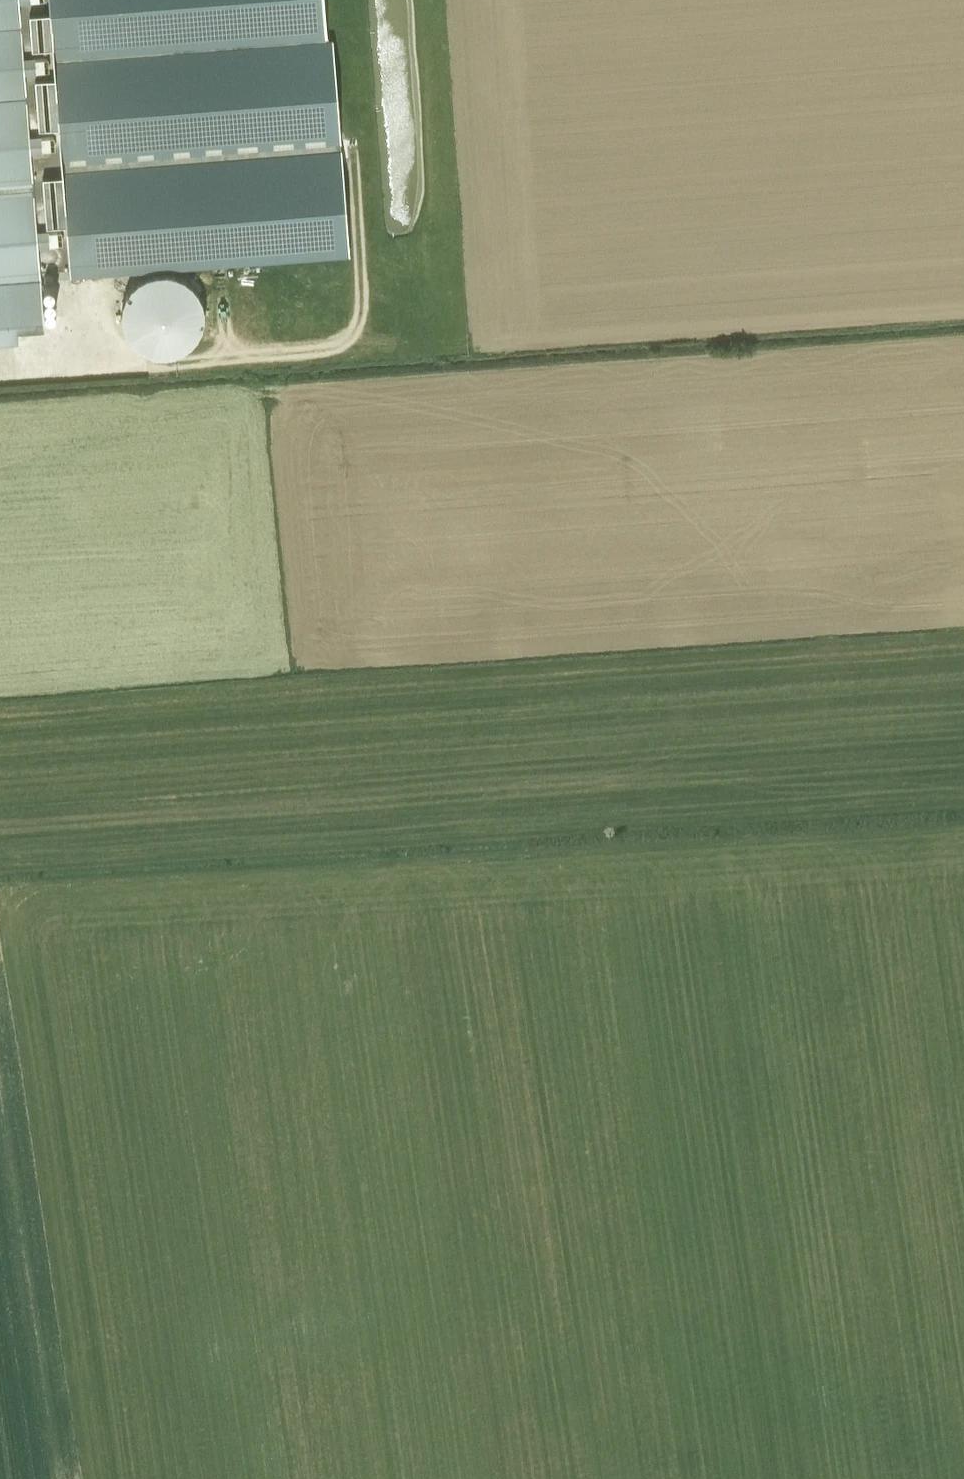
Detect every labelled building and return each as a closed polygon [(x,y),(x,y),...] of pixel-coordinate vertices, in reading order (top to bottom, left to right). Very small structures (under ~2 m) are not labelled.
[(18,338),(18,327),(42,325),(18,0),(0,0),(0,339),(18,338)] [(69,268),(204,259),(203,261),(355,251),(349,146),(121,160),(119,127),(135,109),(96,91),(94,57),(101,57),(103,83),(140,6),(192,3),(186,0),(37,0),(40,38),(84,59),(65,79),(71,169),(63,169),(69,268)] [(290,35),(331,32),(329,0),(254,0),(290,35)] [(124,300),(122,311),(123,321),(127,331),(133,340),(141,347),(151,351),(162,353),(172,352),(182,348),(191,342),(198,334),(202,324),(204,313),(203,303),(199,293),(193,284),(184,277),(175,273),(164,271),(153,272),(144,276),(135,282),(128,291),(124,300)]
